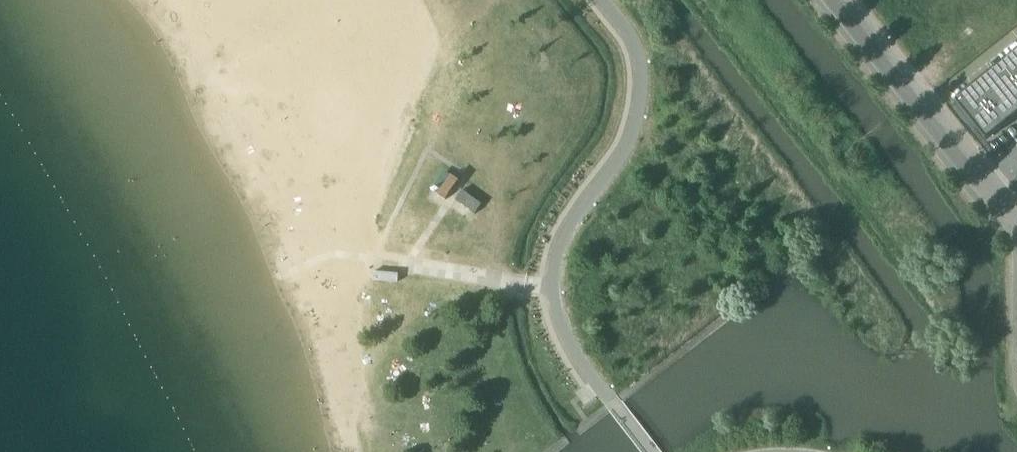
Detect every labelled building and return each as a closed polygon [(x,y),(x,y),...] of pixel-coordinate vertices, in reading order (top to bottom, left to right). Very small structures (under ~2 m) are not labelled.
[(1015,47),(999,59),(1016,82),(1016,50),(1015,47)] [(1016,110),(1016,82),(999,59),(983,72),(1014,112),(1016,110)] [(967,85),(998,125),(1014,112),(983,72),(967,85)] [(998,125),(967,85),(951,98),(983,137),(998,125)] [(445,201),(459,181),(451,176),(437,196),(445,201)] [(481,205),(462,191),(455,201),(475,215),(481,205)]
